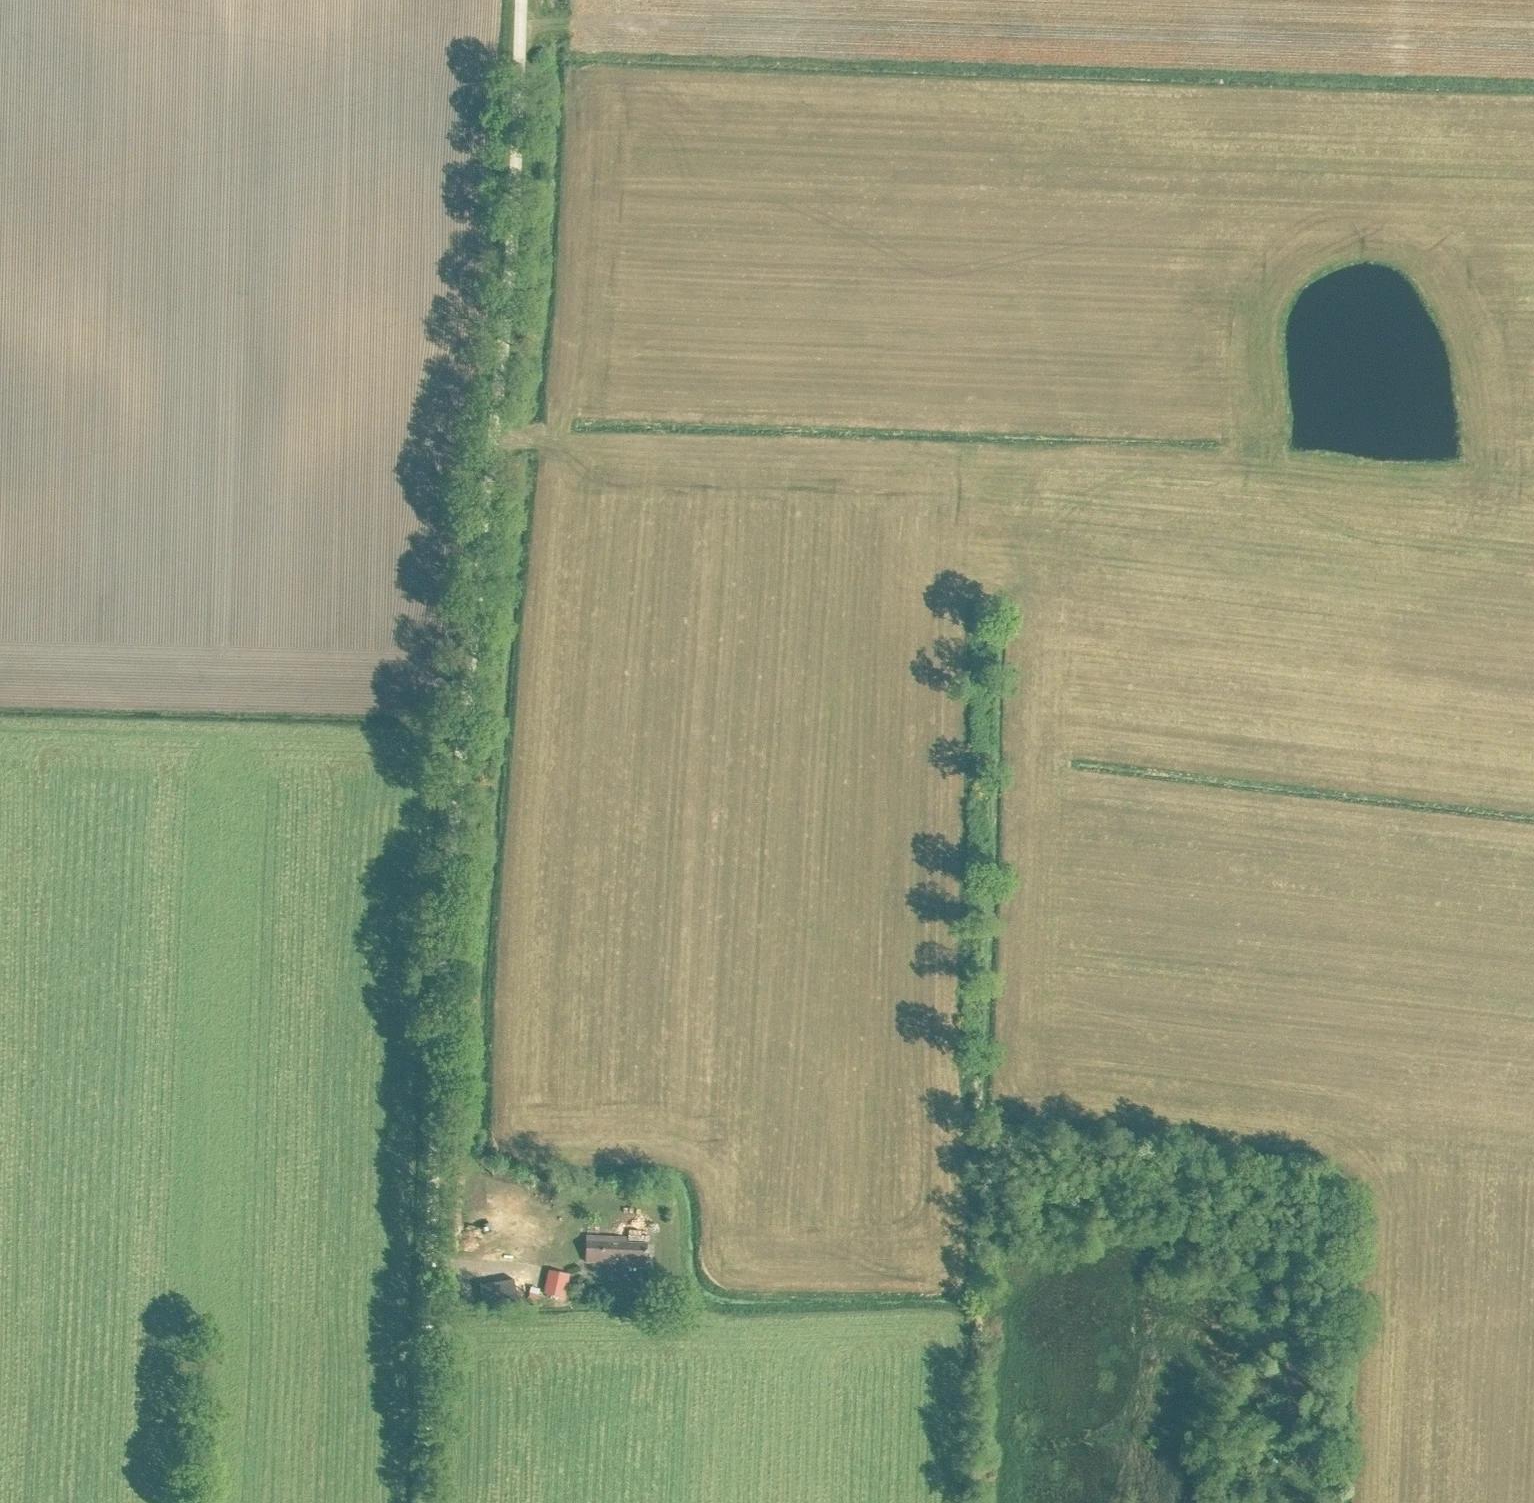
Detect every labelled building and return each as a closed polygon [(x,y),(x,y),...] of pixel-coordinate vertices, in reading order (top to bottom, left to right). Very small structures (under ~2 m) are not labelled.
[(632,1205),(631,1229),(652,1230),(654,1207),(632,1205)] [(643,1268),(643,1260),(647,1260),(647,1244),(626,1243),(626,1238),(587,1237),(586,1263),(625,1264),(625,1267),(643,1268)] [(548,1270),(543,1294),(565,1299),(570,1275),(548,1270)] [(539,1294),(530,1291),(528,1298),(537,1301),(539,1294)]
